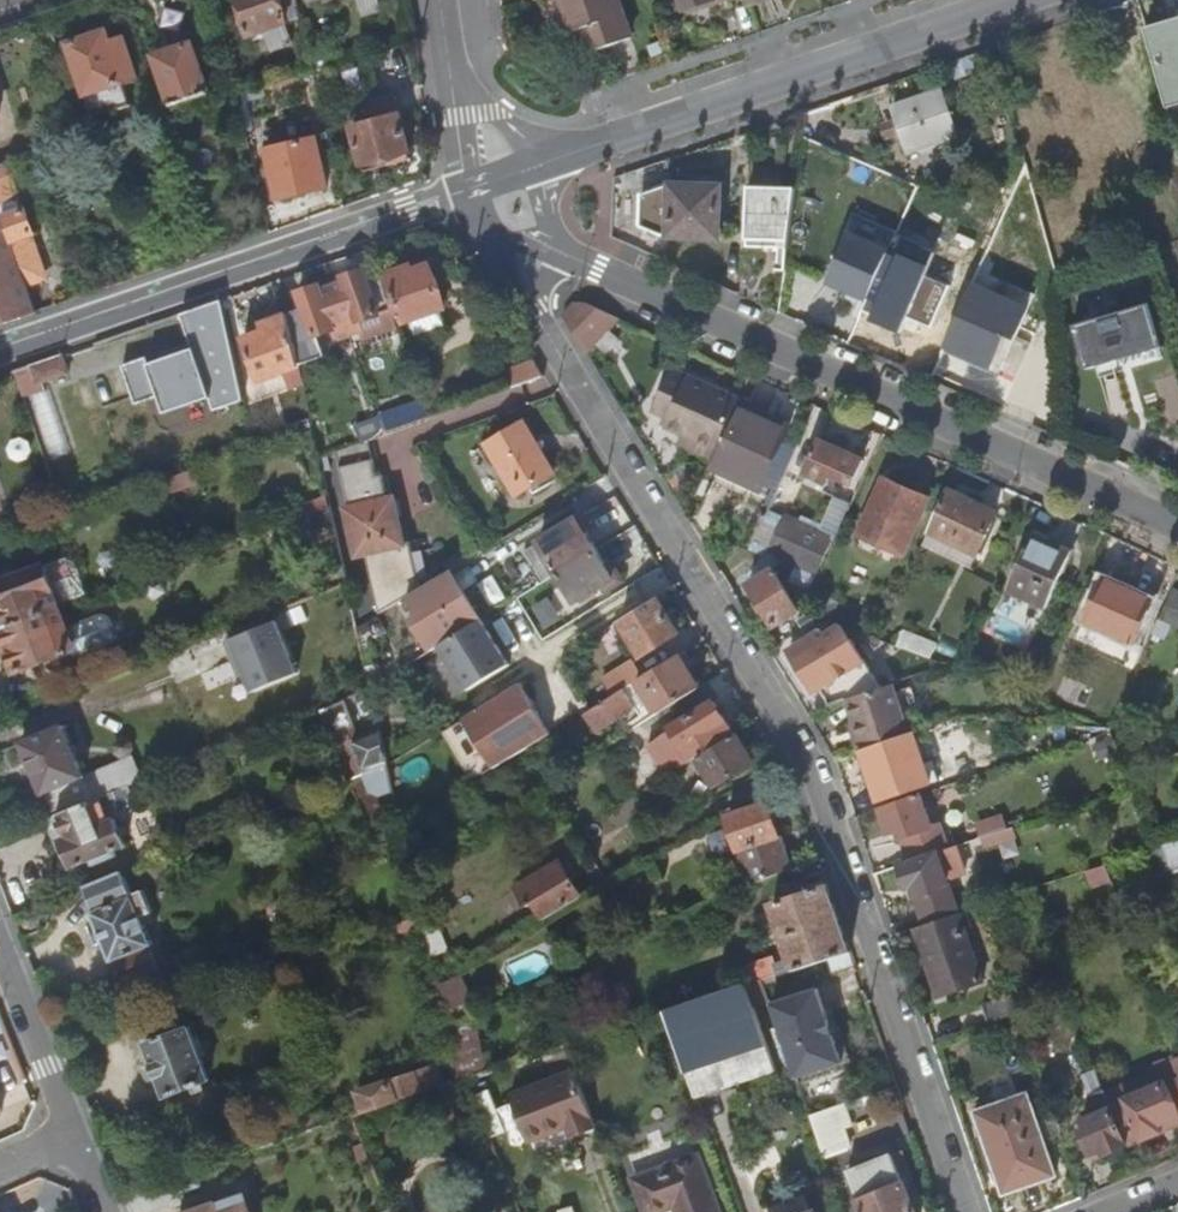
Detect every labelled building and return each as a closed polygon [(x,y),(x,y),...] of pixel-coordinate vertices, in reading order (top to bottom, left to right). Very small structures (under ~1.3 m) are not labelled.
[(249,38),(286,24),(302,21),(297,0),(240,0),(249,38)] [(363,19),(372,16),(381,5),(379,0),(357,0),(363,19)] [(619,0),(556,0),(569,34),(587,28),(594,52),(632,39),(619,0)] [(685,10),(713,0),(681,0),(685,10)] [(111,44),(107,32),(70,45),(95,119),(132,106),(124,82),(137,78),(125,39),(111,44)] [(193,43),(156,56),(174,107),(211,94),(193,43)] [(226,72),(229,88),(236,85),(233,69),(226,72)] [(943,90),(892,107),(907,151),(958,134),(943,90)] [(370,123),(353,128),(365,171),(367,172),(389,166),(390,164),(389,159),(408,154),(411,153),(395,97),(365,106),(370,123)] [(316,139),(266,150),(278,200),(327,189),(316,139)] [(389,166),(409,160),(408,154),(389,159),(390,164),(389,166)] [(789,238),(787,254),(807,259),(816,232),(825,167),(799,163),(796,188),(789,238)] [(0,167),(0,207),(27,286),(43,281),(44,280),(44,279),(45,278),(45,277),(45,276),(45,275),(31,236),(35,235),(27,211),(23,212),(7,165),(0,167)] [(745,238),(789,238),(796,188),(782,187),(783,169),(759,168),(758,186),(748,186),(745,238)] [(669,236),(720,238),(722,185),(671,184),(670,185),(666,185),(643,193),(642,225),(665,234),(669,235),(669,236)] [(0,207),(0,326),(37,314),(27,286),(0,207)] [(829,281),(872,299),(901,230),(858,212),(829,281)] [(412,267),(388,275),(394,292),(404,320),(405,323),(409,321),(440,309),(446,307),(431,264),(413,271),(412,267)] [(387,295),(376,265),(362,269),(362,270),(343,277),(345,283),(333,288),(349,334),(361,330),(358,320),(392,309),(387,295)] [(343,277),(331,281),(333,288),(345,283),(343,277)] [(1010,333),(1020,337),(1034,305),(975,280),(946,345),(995,367),(1010,333)] [(349,334),(333,288),(321,292),(319,286),(298,293),(303,309),(287,314),(294,343),(333,329),(336,338),(349,334)] [(394,292),(387,295),(392,309),(396,322),(404,320),(394,292)] [(214,410),(245,400),(222,299),(181,313),(193,348),(151,363),(148,356),(123,365),(136,404),(159,396),(165,413),(210,397),(214,410)] [(1073,322),(1085,365),(1160,343),(1148,301),(1073,322)] [(563,316),(585,352),(618,318),(586,303),(574,302),(563,316)] [(825,305),(816,327),(915,371),(925,349),(825,305)] [(392,309),(358,320),(361,330),(364,338),(398,327),(396,322),(392,309)] [(446,326),(440,309),(409,321),(415,337),(446,326)] [(259,380),(299,366),(294,343),(287,314),(264,322),(266,329),(244,336),(259,380)] [(63,354),(30,365),(37,385),(70,373),(63,354)] [(544,376),(534,360),(506,370),(513,388),(544,376)] [(687,447),(714,459),(741,399),(672,368),(653,412),(669,419),(665,428),(682,435),(690,439),(687,447)] [(429,418),(423,401),(378,417),(384,435),(429,418)] [(715,460),(711,468),(762,490),(785,438),(770,432),(775,419),(741,403),(715,460)] [(371,439),(384,435),(378,417),(366,422),(371,439)] [(775,419),(770,432),(785,438),(790,426),(775,419)] [(553,473),(524,422),(486,443),(516,495),(553,473)] [(690,439),(682,435),(678,443),(687,447),(690,439)] [(29,443),(22,440),(14,442),(10,449),(13,457),(19,460),(27,458),(31,451),(29,443)] [(337,452),(351,507),(348,508),(357,557),(367,555),(406,546),(406,544),(395,497),(389,498),(384,475),(378,477),(369,440),(337,452)] [(854,484),(864,460),(820,440),(805,474),(827,484),(832,474),(854,484)] [(1155,463),(1149,476),(1160,481),(1165,468),(1155,463)] [(903,552),(926,500),(885,481),(862,533),(903,552)] [(997,512),(948,490),(930,531),(979,553),(997,512)] [(331,505),(329,496),(310,503),(312,512),(331,505)] [(769,548),(819,570),(834,537),(784,515),(769,548)] [(540,544),(559,574),(597,550),(578,520),(540,544)] [(1072,552),(1034,534),(1009,592),(1011,593),(1047,609),(1072,552)] [(409,597),(421,590),(411,543),(406,544),(406,546),(367,555),(381,615),(409,597)] [(597,550),(559,574),(577,603),(616,579),(597,550)] [(89,595),(77,562),(67,558),(0,583),(0,629),(59,607),(89,595)] [(774,569),(750,584),(775,626),(799,611),(774,569)] [(441,647),(482,622),(451,572),(421,590),(409,597),(424,623),(416,627),(432,653),(441,647)] [(1136,643),(1154,600),(1104,578),(1085,621),(1136,643)] [(1173,590),(1161,619),(1177,626),(1177,592),(1173,590)] [(1047,609),(1011,593),(1001,615),(1038,631),(1047,609)] [(657,599),(621,622),(612,628),(620,640),(629,634),(642,657),(678,635),(657,599)] [(806,604),(798,622),(821,632),(830,613),(806,604)] [(59,607),(0,629),(16,671),(71,650),(74,649),(66,628),(59,607)] [(100,615),(66,628),(74,649),(71,650),(74,657),(111,643),(115,632),(111,621),(100,615)] [(388,632),(380,619),(362,631),(370,643),(388,632)] [(254,692),(298,675),(277,622),(227,642),(235,661),(240,659),(254,692)] [(482,622),(441,647),(469,691),(509,666),(482,622)] [(821,691),(830,706),(847,701),(881,690),(868,664),(852,641),(851,642),(841,628),(825,638),(821,632),(789,651),(816,694),(821,691)] [(900,642),(933,655),(938,641),(906,628),(900,642)] [(698,689),(678,656),(642,678),(611,697),(577,719),(587,736),(627,712),(622,704),(629,700),(643,723),(698,689)] [(602,682),(611,697),(642,678),(633,663),(602,682)] [(463,719),(495,770),(552,734),(520,683),(520,684),(463,719)] [(850,726),(859,751),(860,751),(902,736),(910,734),(894,686),(881,690),(847,701),(855,725),(850,726)] [(353,741),(352,742),(347,730),(356,727),(346,701),(319,711),(335,750),(348,781),(388,765),(380,729),(353,741)] [(696,759),(734,735),(713,702),(671,728),(691,762),(696,759)] [(46,794),(56,817),(59,816),(129,787),(144,782),(133,755),(85,776),(64,724),(22,742),(44,795),(46,794)] [(691,762),(671,728),(647,743),(667,776),(691,762)] [(734,735),(696,759),(714,788),(752,764),(734,735)] [(902,736),(860,751),(880,809),(917,797),(903,762),(911,759),(902,736)] [(129,787),(59,816),(67,837),(62,839),(70,861),(73,867),(126,845),(115,819),(117,817),(121,821),(132,810),(128,806),(135,800),(129,787)] [(880,809),(880,810),(888,834),(898,831),(901,839),(932,828),(921,796),(917,797),(880,809)] [(751,887),(790,869),(778,838),(779,837),(768,804),(727,819),(730,829),(720,832),(726,850),(737,846),(751,887)] [(56,817),(46,821),(64,864),(70,861),(62,839),(67,837),(59,816),(56,817)] [(932,828),(901,839),(909,863),(950,849),(940,824),(932,828)] [(1165,844),(1170,859),(1177,881),(1177,840),(1165,844)] [(1165,844),(1151,849),(1156,864),(1170,859),(1165,844)] [(909,863),(900,866),(908,889),(914,887),(926,924),(959,913),(947,878),(966,871),(958,846),(950,849),(909,863)] [(535,903),(545,919),(582,897),(561,862),(553,867),(549,862),(537,870),(540,875),(518,888),(529,906),(535,903)] [(1112,879),(1107,864),(1086,871),(1092,886),(1112,879)] [(122,872),(87,886),(98,912),(94,914),(114,961),(118,959),(128,984),(141,982),(161,977),(149,947),(153,946),(132,898),(133,897),(122,872)] [(828,959),(849,952),(827,886),(772,905),(786,944),(780,946),(783,953),(788,951),(790,958),(774,964),(778,976),(828,959)] [(926,924),(916,928),(939,996),(982,982),(959,913),(926,924)] [(421,918),(397,923),(399,934),(423,928),(422,925),(421,918)] [(423,928),(430,959),(447,952),(433,921),(422,925),(423,928)] [(855,964),(850,951),(849,952),(828,959),(833,971),(855,964)] [(183,993),(178,973),(161,977),(141,982),(145,1002),(183,993)] [(459,978),(440,988),(451,1011),(470,1001),(459,978)] [(762,981),(666,1013),(697,1100),(777,1071),(753,1007),(769,1001),(762,981)] [(773,1003),(800,1087),(845,1071),(833,1033),(818,987),(773,1003)] [(983,1008),(989,1025),(1019,1014),(1012,996),(983,1008)] [(485,1073),(473,1018),(445,1031),(457,1082),(485,1073)] [(143,1045),(164,1098),(202,1084),(203,1086),(207,1085),(206,1082),(211,1080),(191,1027),(143,1045)] [(839,1031),(833,1033),(845,1071),(800,1087),(802,1093),(854,1076),(839,1031)] [(1129,1146),(1164,1133),(1161,1126),(1177,1120),(1177,1062),(1177,1059),(1158,1066),(1161,1074),(1109,1092),(1129,1146)] [(359,1092),(366,1113),(444,1087),(437,1065),(359,1092)] [(1106,1155),(1129,1146),(1109,1092),(1101,1068),(1085,1074),(1100,1114),(1086,1119),(1088,1126),(1083,1128),(1092,1153),(1104,1149),(1106,1155)] [(596,1124),(575,1070),(512,1095),(530,1143),(568,1128),(570,1134),(596,1124)] [(976,1112),(1005,1194),(1057,1175),(1028,1093),(976,1112)] [(809,1117),(823,1157),(849,1148),(842,1130),(851,1127),(843,1105),(809,1117)] [(568,1128),(530,1143),(536,1158),(600,1134),(596,1124),(570,1134),(568,1128)] [(363,1166),(372,1162),(365,1145),(356,1149),(363,1166)] [(903,1151),(894,1155),(902,1173),(911,1170),(903,1151)] [(860,1201),(865,1211),(917,1211),(906,1183),(902,1173),(894,1155),(849,1173),(860,1201)] [(700,1156),(635,1179),(647,1211),(660,1211),(677,1206),(679,1211),(721,1211),(700,1156)] [(190,1211),(241,1211),(235,1195),(190,1211)] [(805,1195),(766,1210),(767,1211),(812,1211),(805,1195)]
